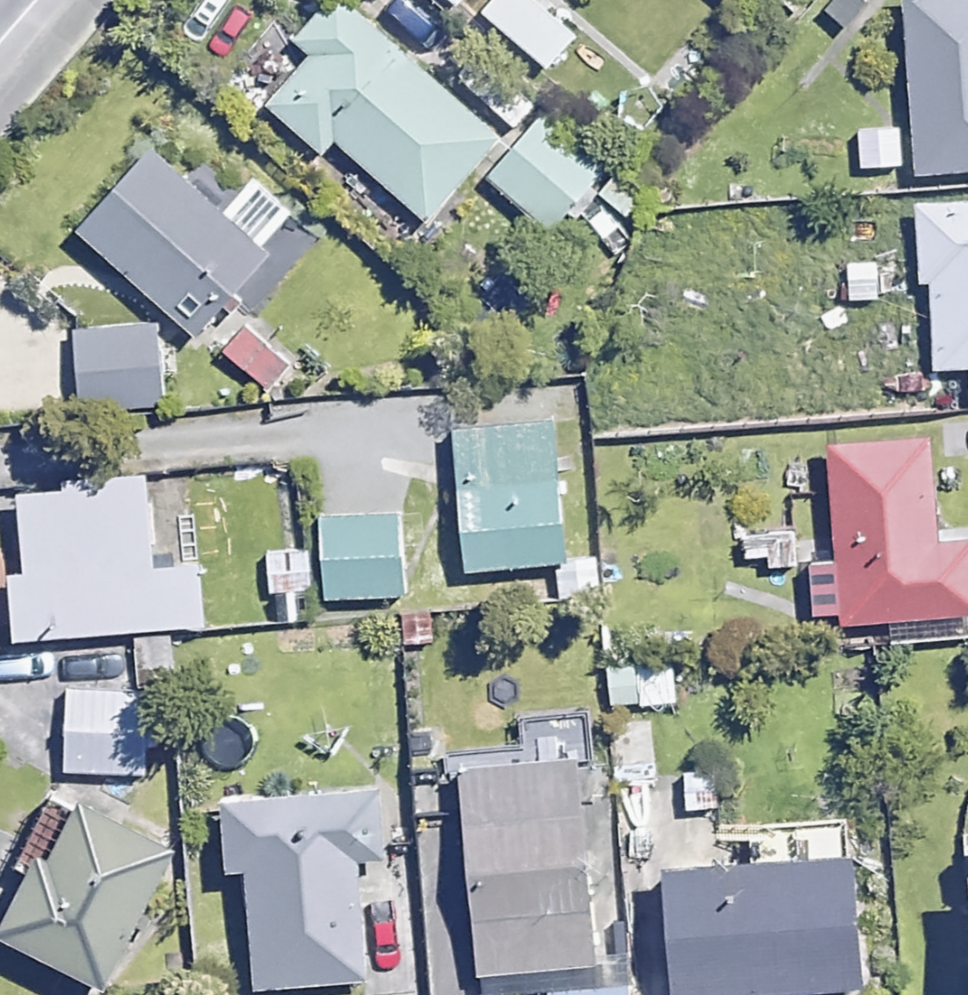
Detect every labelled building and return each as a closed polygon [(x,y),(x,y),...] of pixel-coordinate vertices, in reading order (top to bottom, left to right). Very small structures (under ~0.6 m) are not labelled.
[(343,0),(328,0),(288,47),(307,63),(264,114),(319,161),(337,140),(426,216),(498,131),(343,0)] [(919,171),(967,166),(967,0),(905,0),(919,171)] [(604,161),(537,106),(483,172),(550,227),(604,161)] [(268,246),(154,153),(83,239),(198,332),(268,246)] [(914,201),(918,291),(929,290),(932,364),(967,362),(967,198),(914,201)] [(159,317),(77,319),(80,405),(161,402),(159,317)] [(298,359),(251,317),(220,352),(267,393),(298,359)] [(562,557),(551,416),(452,424),(463,565),(562,557)] [(824,441),(836,618),(967,609),(967,537),(932,539),(924,434),(824,441)] [(146,565),(144,473),(16,477),(20,629),(200,625),(199,563),(146,565)] [(797,559),(790,504),(737,510),(744,566),(797,559)] [(404,592),(400,513),(319,517),(323,596),(404,592)] [(309,548),(266,550),(268,592),(311,590),(309,548)] [(689,658),(609,660),(610,704),(690,701),(689,658)] [(148,768),(146,685),(64,686),(65,769),(148,768)] [(454,764),(459,817),(435,819),(439,865),(459,863),(469,973),(547,966),(550,994),(630,994),(627,960),(597,963),(578,753),(454,764)] [(377,853),(374,788),(227,796),(230,859),(247,858),(254,982),(365,976),(362,938),(412,935),(407,851),(377,853)] [(68,793),(42,845),(33,840),(0,906),(0,929),(97,977),(165,842),(68,793)] [(857,980),(848,849),(659,862),(668,993),(857,980)]
